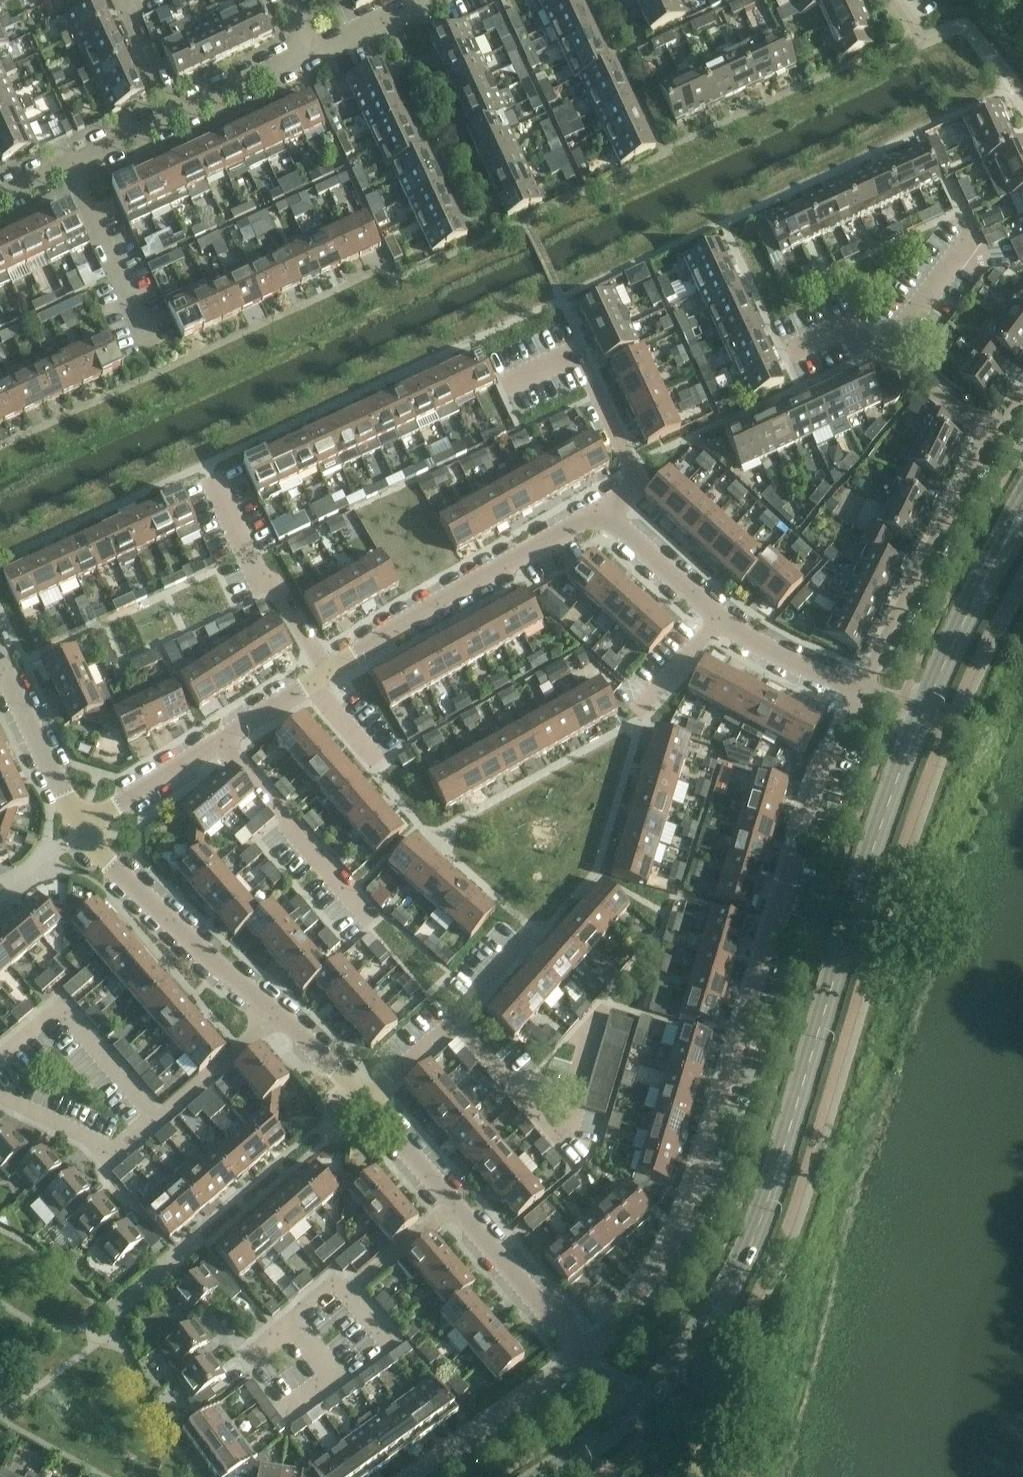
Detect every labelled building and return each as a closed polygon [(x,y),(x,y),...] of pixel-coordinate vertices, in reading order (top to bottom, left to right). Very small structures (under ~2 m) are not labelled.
[(172,5),(176,13),(189,7),(188,7),(185,0),(184,0),(172,5)] [(258,0),(249,4),(247,0),(236,0),(231,2),(235,11),(252,46),(271,37),(260,12),(263,10),(258,0)] [(356,10),(378,0),(351,0),(356,10)] [(541,11),(565,0),(536,0),(541,11)] [(541,11),(550,28),(585,12),(579,0),(565,0),(541,11)] [(673,0),(634,0),(641,15),(673,0)] [(641,15),(650,33),(685,17),(677,0),(673,0),(641,15)] [(712,9),(721,5),(719,0),(708,0),(712,9)] [(743,11),(754,6),(751,0),(744,0),(739,2),(743,11)] [(862,11),(857,0),(831,0),(822,4),(820,0),(804,0),(794,4),(799,16),(818,7),(828,27),(862,11)] [(63,43),(109,22),(100,2),(64,19),(71,32),(60,37),(63,43)] [(728,7),(733,16),(743,11),(739,2),(728,7)] [(212,9),(233,55),(252,46),(235,11),(223,16),(218,6),(212,9)] [(167,7),(155,13),(160,25),(172,19),(167,7)] [(233,55),(212,9),(206,12),(210,22),(198,28),(215,63),(233,55)] [(510,25),(519,21),(514,10),(505,14),(510,25)] [(871,45),(866,34),(872,32),(862,11),(828,27),(837,46),(833,48),(838,60),(871,45)] [(585,12),(550,28),(558,46),(593,29),(585,12)] [(700,20),(704,29),(715,25),(711,15),(700,20)] [(10,22),(8,16),(0,19),(0,27),(10,22)] [(500,17),(491,21),(496,32),(505,28),(500,17)] [(704,29),(700,20),(689,25),(694,34),(704,29)] [(515,36),(524,31),(519,21),(510,25),(515,36)] [(9,47),(3,33),(13,28),(10,22),(0,27),(0,51),(9,47)] [(82,57),(117,41),(109,22),(63,43),(66,49),(76,45),(82,57)] [(215,63),(198,28),(187,33),(182,23),(175,26),(180,37),(196,72),(215,63)] [(430,40),(430,41),(438,59),(474,42),(465,24),(430,40)] [(180,37),(175,26),(169,29),(174,39),(160,45),(177,81),(196,72),(180,37)] [(505,28),(496,32),(500,42),(510,38),(505,28)] [(566,63),(601,47),(593,29),(558,46),(566,63)] [(794,67),(779,33),(758,43),(774,77),(794,67)] [(661,39),(665,48),(676,43),(672,34),(661,39)] [(665,48),(661,39),(650,43),(655,52),(665,48)] [(80,80),(126,59),(117,41),(82,57),(88,69),(77,74),(80,80)] [(446,76),(482,60),(474,42),(438,59),(446,76)] [(774,77),(758,43),(738,52),(754,86),(774,77)] [(531,45),(522,50),(526,60),(536,56),(531,45)] [(601,47),(566,63),(574,82),(579,79),(609,64),(601,47)] [(512,67),(521,63),(516,52),(507,56),(512,67)] [(754,86),(738,52),(719,61),(735,95),(754,86)] [(536,56),(526,60),(531,71),(541,66),(536,56)] [(126,59),(80,80),(83,86),(93,81),(99,94),(135,78),(126,59)] [(454,94),(490,77),(482,60),(446,76),(454,94)] [(13,67),(10,61),(1,66),(0,64),(0,73),(13,67)] [(579,79),(587,96),(622,80),(613,61),(609,64),(579,79)] [(735,95),(719,61),(699,70),(715,104),(735,95)] [(380,63),(345,80),(353,98),(388,82),(380,63)] [(521,63),(512,67),(517,78),(526,73),(521,63)] [(0,73),(0,95),(12,90),(6,77),(16,72),(13,67),(0,73)] [(59,68),(50,72),(55,84),(64,79),(59,68)] [(715,104),(699,70),(680,79),(696,113),(715,104)] [(490,77),(454,94),(463,111),(498,95),(490,77)] [(110,117),(120,112),(118,109),(144,97),(135,78),(99,94),(110,117)] [(696,113),(680,79),(659,88),(675,122),(696,113)] [(595,114),(630,97),(622,80),(587,96),(595,114)] [(547,81),(538,85),(543,96),(552,92),(547,81)] [(361,116),(397,99),(388,82),(353,98),(361,116)] [(523,92),(525,95),(528,103),(538,98),(533,88),(523,92)] [(0,95),(0,118),(31,104),(28,98),(18,102),(12,90),(0,95)] [(552,92),(543,96),(548,106),(557,102),(552,92)] [(468,129),(470,128),(471,129),(501,115),(502,115),(506,113),(498,95),(463,111),(470,128),(468,129)] [(324,127),(310,97),(289,106),(303,137),(324,127)] [(328,97),(319,101),(324,112),(333,108),(328,97)] [(630,97),(595,114),(603,131),(638,115),(630,97)] [(538,98),(528,103),(533,113),(542,109),(538,98)] [(397,99),(361,116),(369,133),(405,117),(397,99)] [(29,127),(23,114),(33,109),(31,104),(0,118),(0,140),(29,127)] [(269,116),(283,146),(303,137),(289,106),(269,116)] [(972,143),(1007,126),(997,106),(962,122),(972,143)] [(333,108),(324,112),(329,122),(338,118),(333,108)] [(510,132),(502,115),(501,115),(471,129),(470,128),(468,129),(466,130),(474,149),(510,132)] [(559,130),(568,126),(563,115),(554,120),(559,130)] [(638,115),(603,131),(611,149),(646,132),(638,115)] [(283,146),(269,116),(249,125),(264,155),(283,146)] [(72,120),(77,132),(83,129),(78,117),(72,120)] [(405,117),(369,133),(377,151),(413,134),(405,117)] [(545,137),(554,133),(549,122),(540,126),(545,137)] [(67,123),(61,126),(66,137),(72,134),(67,123)] [(267,162),(264,155),(249,125),(230,134),(244,164),(247,171),(267,162)] [(568,126),(559,130),(564,141),(573,137),(568,126)] [(1016,146),(1015,145),(1007,126),(972,143),(981,162),(982,163),(991,159),(990,158),(1016,146)] [(39,149),(29,127),(0,140),(0,158),(2,163),(28,151),(29,154),(39,149)] [(344,132),(335,137),(340,147),(349,143),(344,132)] [(483,166),(518,150),(510,132),(474,149),(483,166)] [(646,132),(611,149),(620,167),(655,151),(646,132)] [(549,148),(558,143),(554,133),(545,137),(549,148)] [(230,134),(211,143),(225,173),(230,183),(249,175),(247,171),(244,164),(230,134)] [(413,134),(377,151),(386,169),(391,167),(391,166),(421,152),(420,151),(413,134)] [(936,137),(927,142),(935,159),(944,155),(936,137)] [(981,162),(990,182),(1022,167),(1022,142),(1015,145),(1016,146),(990,158),(991,159),(982,163),(981,162)] [(191,152),(205,182),(225,173),(211,143),(191,152)] [(349,143),(340,147),(345,158),(354,153),(349,143)] [(940,183),(923,148),(903,157),(919,192),(940,183)] [(398,184),(434,168),(425,149),(420,151),(421,152),(391,166),(391,167),(398,184)] [(491,183),(526,167),(518,150),(483,166),(491,183)] [(579,150),(570,155),(575,165),(584,161),(579,150)] [(191,152),(171,161),(185,191),(188,198),(189,198),(191,202),(210,193),(205,182),(191,152)] [(944,155),(935,160),(940,170),(949,166),(944,155)] [(565,157),(556,161),(561,172),(570,168),(565,157)] [(919,192),(903,157),(883,166),(899,201),(919,192)] [(152,170),(169,207),(188,198),(185,191),(171,161),(152,170)] [(584,161),(575,165),(580,176),(589,171),(584,161)] [(319,172),(323,179),(334,174),(330,166),(319,172)] [(899,201),(883,166),(864,175),(880,211),(899,201)] [(361,167),(351,172),(356,182),(366,178),(361,167)] [(499,201),(534,184),(526,167),(491,183),(499,201)] [(990,182),(999,201),(1008,197),(1009,197),(1009,198),(1018,194),(1018,193),(1022,190),(1022,167),(990,182)] [(434,168),(398,184),(407,201),(442,185),(434,168)] [(570,168),(561,172),(565,182),(575,178),(570,168)] [(169,207),(152,170),(132,179),(149,216),(169,207)] [(323,179),(319,172),(308,177),(312,184),(323,179)] [(880,211),(864,175),(844,184),(860,220),(880,211)] [(366,178),(356,182),(361,193),(371,188),(366,178)] [(112,188),(129,226),(149,216),(132,179),(112,188)] [(325,184),(329,192),(340,187),(336,179),(325,184)] [(285,180),(277,184),(280,190),(284,198),(291,194),(285,180)] [(962,195),(972,190),(966,180),(957,184),(962,195)] [(329,192),(325,184),(314,189),(318,197),(329,192)] [(507,219),(542,203),(534,184),(499,201),(507,219)] [(860,220),(844,184),(824,194),(841,229),(860,220)] [(415,219),(450,202),(442,185),(407,201),(415,219)] [(284,198),(280,190),(269,195),(273,203),(284,198)] [(967,205),(976,201),(972,190),(962,195),(967,205)] [(1008,197),(1009,199),(1008,199),(1017,218),(1022,215),(1022,190),(1018,193),(1018,194),(1009,198),(1009,197),(1008,197)] [(841,229),(824,194),(805,203),(821,238),(841,229)] [(286,203),(289,210),(301,205),(297,197),(286,203)] [(377,202),(368,206),(373,217),(382,213),(377,202)] [(423,236),(458,220),(450,202),(415,219),(423,236)] [(256,211),(252,203),(241,208),(245,216),(256,211)] [(289,210),(286,203),(275,207),(279,215),(289,210)] [(821,238),(805,203),(785,212),(801,247),(821,238)] [(90,246),(72,207),(51,217),(69,256),(90,246)] [(943,216),(939,207),(928,212),(932,221),(943,216)] [(245,216),(241,208),(230,213),(233,221),(245,216)] [(779,253),(781,256),(801,247),(785,212),(765,221),(768,228),(757,233),(769,258),(779,253)] [(918,216),(922,226),(932,221),(928,212),(918,216)] [(382,213),(373,217),(377,227),(387,223),(382,213)] [(986,231),(998,226),(993,214),(981,220),(986,231)] [(247,221),(251,229),(262,223),(258,215),(247,221)] [(69,256),(51,217),(31,226),(46,257),(49,265),(69,256)] [(380,248),(366,218),(345,227),(359,257),(380,248)] [(466,238),(463,231),(458,220),(423,236),(431,254),(466,238)] [(201,226),(205,234),(217,229),(213,221),(201,226)] [(251,229),(247,221),(236,226),(240,234),(251,229)] [(904,234),(899,225),(889,230),(893,239),(904,234)] [(12,235),(26,267),(46,257),(31,226),(12,235)] [(205,234),(201,226),(191,231),(194,239),(205,234)] [(988,246),(1005,239),(1005,238),(999,226),(982,234),(988,246)] [(302,236),(301,236),(306,245),(320,276),(340,267),(325,236),(321,227),(302,236)] [(359,257),(345,227),(325,236),(340,267),(359,257)] [(878,234),(883,244),(893,239),(889,230),(878,234)] [(207,239),(211,247),(223,242),(219,234),(207,239)] [(12,235),(0,240),(0,261),(7,276),(26,267),(12,235)] [(393,237),(384,241),(389,252),(398,248),(393,237)] [(162,244),(166,252),(177,247),(174,239),(162,244)] [(211,247),(207,239),(197,244),(200,252),(211,247)] [(691,278),(726,262),(717,243),(682,259),(691,278)] [(865,252),(860,243),(850,248),(854,257),(865,252)] [(152,249),(155,257),(166,252),(162,244),(152,249)] [(320,276),(306,245),(286,254),(300,285),(320,276)] [(389,252),(394,262),(403,258),(398,248),(389,252)] [(839,253),(843,262),(854,257),(850,248),(839,253)] [(180,252),(168,257),(173,266),(184,261),(180,252)] [(300,285),(286,254),(267,263),(281,294),(300,285)] [(168,257),(157,262),(161,271),(173,266),(168,257)] [(825,270),(821,261),(810,266),(815,275),(825,270)] [(699,295),(734,279),(726,262),(691,278),(699,295)] [(247,273),(261,303),(281,294),(267,263),(247,273)] [(800,271),(804,280),(815,275),(810,266),(800,271)] [(227,282),(234,296),(241,312),(261,303),(247,273),(227,282)] [(994,273),(987,282),(995,288),(1002,279),(994,273)] [(82,282),(85,290),(96,285),(93,277),(82,282)] [(666,277),(657,281),(662,292),(671,287),(666,277)] [(734,279),(699,295),(707,313),(742,297),(734,279)] [(70,285),(74,295),(85,290),(82,282),(81,280),(70,285)] [(241,312),(234,296),(227,282),(208,291),(223,321),(241,312)] [(208,291),(205,284),(205,283),(185,292),(202,330),(223,321),(208,291)] [(652,283),(643,287),(647,298),(657,294),(652,283)] [(671,287),(662,292),(666,302),(676,298),(671,287)] [(1017,290),(1009,301),(1013,304),(1000,321),(1022,338),(1022,295),(1017,290)] [(587,326),(622,310),(614,291),(579,308),(587,326)] [(165,302),(182,340),(202,330),(185,292),(165,302)] [(657,294),(647,298),(652,309),(661,305),(657,294)] [(42,300),(46,308),(57,303),(54,295),(42,300)] [(750,314),(742,297),(707,313),(708,314),(703,317),(706,322),(710,320),(715,330),(716,330),(750,314)] [(67,304),(71,312),(83,307),(79,299),(67,304)] [(46,308),(42,300),(31,305),(35,313),(46,308)] [(48,313),(52,321),(63,316),(59,308),(48,313)] [(595,343),(631,327),(622,310),(587,326),(595,343)] [(682,312),(673,316),(678,327),(687,322),(682,312)] [(3,318),(6,326),(18,321),(14,313),(3,318)] [(37,318),(41,326),(52,321),(48,313),(37,318)] [(723,348),(758,331),(750,314),(715,330),(723,348)] [(664,334),(673,329),(668,318),(659,323),(664,334)] [(1000,321),(987,338),(983,335),(975,346),(996,361),(1003,351),(1018,362),(1022,355),(1022,338),(1000,321)] [(687,322),(678,327),(683,337),(692,333),(687,322)] [(9,331),(13,340),(24,335),(20,326),(9,331)] [(631,327),(595,343),(604,361),(639,345),(631,327)] [(2,345),(13,340),(9,331),(0,335),(0,340),(2,345)] [(731,365),(767,349),(758,331),(723,348),(731,365)] [(87,345),(101,376),(121,366),(107,336),(87,345)] [(101,376),(87,345),(67,354),(81,385),(101,376)] [(699,346),(689,351),(694,361),(703,357),(699,346)] [(996,361),(975,346),(967,356),(971,360),(958,377),(989,400),(1003,382),(989,371),(996,361)] [(682,347),(670,353),(674,361),(686,355),(682,347)] [(739,382),(775,366),(767,349),(731,365),(739,382)] [(930,349),(924,357),(932,364),(936,359),(935,353),(930,349)] [(619,386),(653,370),(644,350),(610,366),(619,386)] [(81,385),(67,354),(48,363),(62,394),(81,385)] [(686,355),(674,361),(677,368),(689,363),(686,355)] [(459,366),(474,398),(495,388),(480,356),(459,366)] [(708,367),(703,357),(694,361),(699,371),(708,367)] [(62,394),(48,363),(28,373),(42,403),(62,394)] [(474,398),(459,366),(439,375),(454,407),(474,398)] [(775,366),(739,382),(748,401),(783,384),(775,366)] [(847,377),(864,414),(882,406),(884,409),(895,404),(904,392),(883,376),(872,381),(866,368),(847,377)] [(653,370),(619,386),(628,406),(662,390),(653,370)] [(42,403),(28,373),(8,382),(22,412),(42,403)] [(439,375),(420,383),(436,415),(439,423),(458,414),(454,407),(439,375)] [(864,414),(847,377),(829,385),(847,422),(864,414)] [(8,382),(0,385),(0,414),(3,421),(22,412),(8,382)] [(705,386),(710,396),(719,392),(715,382),(705,386)] [(436,415),(420,383),(401,393),(416,425),(419,432),(439,423),(436,415)] [(851,432),(847,422),(829,385),(812,393),(829,430),(834,440),(851,432)] [(700,387),(688,392),(692,400),(704,395),(700,387)] [(662,390),(628,406),(638,425),(672,409),(662,390)] [(719,392),(710,396),(715,407),(724,403),(719,392)] [(381,402),(399,441),(419,432),(416,425),(401,393),(381,402)] [(829,430),(812,393),(794,401),(812,438),(829,430)] [(704,395),(692,400),(695,408),(707,402),(704,395)] [(812,438),(794,401),(777,409),(794,446),(812,438)] [(399,441),(381,402),(362,411),(380,450),(399,441)] [(672,409),(638,425),(647,445),(681,430),(672,409)] [(794,446),(777,409),(760,417),(777,454),(794,446)] [(917,444),(951,461),(962,440),(946,432),(951,420),(928,409),(921,422),(926,425),(917,444)] [(380,450),(362,411),(342,420),(361,459),(380,450)] [(556,418),(562,430),(569,427),(564,415),(556,418)] [(777,454),(760,417),(742,425),(759,462),(777,454)] [(549,421),(553,431),(554,433),(562,430),(556,418),(549,421)] [(361,459),(342,420),(322,429),(337,461),(338,461),(341,468),(361,459)] [(871,429),(879,435),(886,426),(879,420),(871,429)] [(759,462),(742,425),(724,433),(741,470),(759,462)] [(490,433),(494,441),(506,435),(502,428),(490,433)] [(337,461),(322,429),(303,438),(318,470),(321,478),(341,468),(337,461)] [(871,429),(864,438),(872,444),(879,435),(871,429)] [(480,438),(484,446),(494,441),(490,433),(480,438)] [(524,433),(518,435),(516,436),(523,448),(530,445),(524,433)] [(571,446),(589,478),(609,467),(590,435),(571,446)] [(523,448),(516,436),(509,439),(515,452),(523,448)] [(318,470),(303,438),(284,447),(298,479),(318,470)] [(467,454),(463,446),(462,443),(451,448),(452,451),(456,459),(467,454)] [(941,481),(951,461),(917,444),(908,462),(900,459),(894,471),(897,472),(920,484),(926,473),(941,481)] [(589,478),(571,446),(552,456),(570,489),(589,478)] [(284,447),(264,456),(279,488),(282,495),(302,486),(298,479),(284,447)] [(452,451),(432,460),(436,468),(456,459),(452,451)] [(477,455),(483,466),(491,463),(485,451),(477,455)] [(701,469),(710,459),(703,453),(694,463),(701,469)] [(844,462),(851,469),(859,461),(852,454),(844,462)] [(477,455),(459,463),(464,475),(483,466),(477,455)] [(259,500),(262,507),(268,504),(270,501),(282,495),(279,488),(264,456),(243,465),(258,498),(259,500)] [(533,467),(551,499),(570,489),(552,456),(533,467)] [(710,459),(701,469),(707,475),(716,465),(710,459)] [(834,487),(843,477),(851,469),(844,462),(836,471),(829,474),(834,487)] [(427,463),(413,469),(417,477),(430,471),(427,463)] [(514,477),(532,510),(551,499),(533,467),(514,477)] [(413,469),(402,474),(405,482),(414,478),(416,477),(417,477),(413,469)] [(446,469),(438,473),(443,485),(444,484),(451,481),(446,469)] [(669,470),(644,498),(660,513),(686,486),(669,470)] [(920,484),(897,472),(891,484),(895,487),(886,506),(921,523),(931,502),(915,494),(920,484)] [(431,476),(430,476),(436,488),(443,485),(438,473),(431,476)] [(495,488),(514,520),(532,510),(514,477),(495,488)] [(856,478),(851,486),(860,491),(863,487),(861,480),(856,478)] [(385,482),(374,487),(377,495),(389,490),(385,482)] [(733,498),(742,488),(735,482),(726,492),(733,498)] [(831,490),(823,483),(816,493),(824,499),(831,490)] [(686,486),(660,513),(676,528),(702,500),(686,486)] [(377,495),(374,487),(362,492),(366,500),(377,495)] [(477,498),(495,531),(514,520),(495,488),(477,498)] [(739,504),(748,494),(742,488),(733,498),(739,504)] [(770,488),(761,499),(770,507),(777,500),(770,488)] [(808,502),(817,508),(824,499),(816,493),(808,502)] [(181,494),(161,504),(176,536),(180,545),(201,536),(181,494)] [(458,509),(476,541),(495,531),(477,498),(458,509)] [(831,499),(823,509),(832,516),(840,506),(831,499)] [(334,505),(338,514),(349,508),(346,500),(334,505)] [(702,500),(676,528),(692,542),(718,515),(702,500)] [(777,500),(770,507),(779,515),(790,525),(793,522),(782,511),(785,508),(777,500)] [(141,513),(156,545),(176,536),(161,504),(141,513)] [(334,505),(315,515),(319,523),(338,514),(334,505)] [(866,534),(890,546),(895,535),(911,543),(921,523),(886,506),(877,525),(872,522),(866,534)] [(476,541),(458,509),(438,520),(456,552),(476,541)] [(767,512),(759,521),(765,527),(774,518),(767,512)] [(156,545),(141,513),(122,522),(137,554),(156,545)] [(278,541),(299,532),(292,518),(291,514),(270,524),(278,541)] [(708,557),(733,529),(718,515),(692,542),(708,557)] [(306,518),(295,524),(299,532),(310,527),(306,518)] [(333,521),(340,533),(347,530),(342,518),(333,521)] [(774,518),(765,527),(771,533),(780,523),(774,518)] [(340,533),(333,521),(326,525),(331,537),(340,533)] [(135,559),(139,557),(137,554),(122,522),(102,531),(117,563),(119,566),(121,565),(125,566),(134,562),(135,559)] [(733,529),(708,557),(724,572),(749,544),(733,529)] [(117,563),(102,531),(83,540),(98,572),(117,563)] [(856,565),(891,583),(900,564),(884,556),(890,546),(866,534),(860,546),(864,548),(856,565)] [(294,540),(301,551),(308,548),(302,536),(294,540)] [(98,572),(83,540),(62,549),(78,581),(98,572)] [(301,551),(294,540),(287,543),(292,555),(301,551)] [(799,541),(790,550),(797,556),(805,547),(799,541)] [(765,558),(764,558),(749,544),(724,572),(741,587),(746,581),(745,581),(765,558)] [(805,547),(797,556),(802,562),(811,552),(805,547)] [(830,548),(823,556),(832,564),(839,557),(830,548)] [(78,581),(62,549),(43,558),(58,590),(78,581)] [(769,552),(764,558),(765,558),(745,581),(746,581),(761,595),(781,573),(786,568),(769,552)] [(584,597),(609,569),(593,554),(567,582),(584,597)] [(398,587),(379,555),(359,566),(378,598),(398,587)] [(58,590),(43,558),(23,567),(39,599),(58,590)] [(194,577),(205,572),(202,564),(191,569),(194,577)] [(891,583),(856,565),(848,582),(883,600),(891,583)] [(341,577),(359,609),(378,598),(359,566),(341,577)] [(3,577),(18,609),(39,599),(23,567),(3,577)] [(777,610),(803,583),(786,568),(781,573),(761,595),(777,610)] [(600,611),(625,584),(609,569),(584,597),(600,611)] [(171,578),(175,585),(186,581),(182,573),(171,578)] [(811,583),(818,589),(826,580),(819,574),(811,583)] [(322,588),(341,620),(359,609),(341,577),(322,588)] [(175,585),(171,578),(160,583),(164,591),(175,585)] [(883,600),(848,582),(839,600),(874,617),(883,600)] [(625,584),(600,611),(615,626),(641,598),(625,584)] [(303,599),(322,632),(341,620),(322,588),(303,599)] [(805,589),(797,597),(805,604),(813,596),(805,589)] [(132,596),(136,604),(147,599),(144,591),(132,596)] [(542,626),(526,596),(524,593),(505,604),(523,637),(542,626)] [(136,604),(132,596),(121,601),(125,609),(136,604)] [(789,606),(797,613),(805,604),(797,597),(789,606)] [(631,641),(657,613),(641,598),(615,626),(631,641)] [(874,617),(839,600),(831,616),(831,617),(866,634),(874,617)] [(263,601),(255,605),(260,616),(268,612),(263,601)] [(79,613),(85,627),(97,622),(90,607),(88,602),(77,607),(79,613)] [(549,611),(560,621),(567,612),(558,604),(557,603),(549,611)] [(98,604),(90,607),(97,622),(108,618),(104,609),(101,610),(98,604)] [(523,637),(505,604),(486,615),(504,647),(523,637)] [(648,656),(673,628),(657,613),(631,641),(648,656)] [(823,613),(810,639),(831,649),(834,641),(857,652),(866,634),(831,617),(823,613)] [(504,647),(486,615),(467,625),(485,658),(504,647)] [(236,628),(231,616),(223,620),(228,632),(236,628)] [(291,650),(271,619),(252,631),(272,662),(291,650)] [(215,623),(220,635),(228,632),(223,620),(215,623)] [(578,622),(569,632),(575,638),(584,628),(578,622)] [(485,658),(467,625),(448,636),(466,668),(485,658)] [(54,632),(58,640),(69,635),(65,627),(54,632)] [(584,628),(575,638),(581,644),(591,634),(584,628)] [(272,662),(252,631),(234,643),(254,674),(272,662)] [(43,637),(47,645),(58,640),(54,632),(43,637)] [(197,646),(192,634),(184,638),(189,650),(197,646)] [(97,651),(109,645),(104,636),(93,641),(97,651)] [(466,668),(448,636),(429,646),(447,679),(466,668)] [(176,642),(181,653),(189,650),(184,638),(176,642)] [(216,654),(236,686),(254,674),(234,643),(216,654)] [(101,659),(112,654),(109,645),(97,651),(101,659)] [(447,679),(429,646),(410,657),(428,689),(447,679)] [(60,656),(58,651),(41,659),(53,685),(86,670),(76,649),(60,656)] [(574,654),(580,666),(588,662),(582,650),(574,654)] [(157,651),(148,655),(153,666),(162,662),(157,651)] [(534,656),(540,668),(547,664),(541,652),(534,656)] [(610,652),(601,661),(607,667),(616,657),(610,652)] [(112,654),(101,659),(105,668),(117,663),(112,654)] [(198,666),(218,697),(236,686),(216,654),(198,666)] [(148,655),(139,659),(144,671),(153,666),(148,655)] [(526,660),(532,672),(540,668),(534,656),(526,660)] [(428,689),(410,657),(392,668),(410,700),(428,689)] [(616,657),(607,667),(613,673),(622,663),(616,657)] [(144,671),(139,659),(130,663),(135,675),(144,671)] [(707,704),(725,672),(705,661),(687,694),(707,704)] [(218,697),(198,666),(179,678),(199,709),(218,697)] [(372,678),(390,711),(410,700),(392,668),(372,678)] [(550,668),(543,672),(549,683),(551,686),(555,684),(556,679),(550,668)] [(63,705),(95,690),(86,670),(53,685),(63,705)] [(549,683),(543,672),(535,676),(541,688),(549,683)] [(725,672),(707,704),(726,714),(744,682),(725,672)] [(496,677),(502,689),(510,685),(503,673),(496,677)] [(502,689),(496,677),(488,681),(495,693),(502,689)] [(579,692),(597,725),(617,714),(599,681),(579,692)] [(745,725),(763,692),(744,682),(726,714),(745,725)] [(152,694),(167,726),(188,716),(173,684),(152,694)] [(505,693),(511,704),(519,700),(512,689),(505,693)] [(95,690),(63,705),(72,724),(82,719),(103,727),(108,711),(104,709),(95,690)] [(597,725),(579,692),(560,703),(578,735),(597,725)] [(763,692),(745,725),(764,735),(782,702),(763,692)] [(511,704),(505,693),(497,697),(503,709),(511,704)] [(167,726),(152,694),(132,703),(147,735),(167,726)] [(458,699),(465,710),(472,706),(466,695),(458,699)] [(465,710),(458,699),(451,703),(457,714),(465,710)] [(783,745),(801,712),(782,702),(764,735),(783,745)] [(147,735),(132,703),(112,712),(108,711),(103,727),(122,733),(127,745),(147,735)] [(578,735),(560,703),(541,713),(559,746),(578,735)] [(467,714),(474,725),(481,722),(474,710),(467,714)] [(801,712),(783,745),(803,755),(820,722),(801,712)] [(559,746),(541,713),(523,724),(541,756),(559,746)] [(474,725),(467,714),(459,718),(466,730),(474,725)] [(289,758),(318,733),(303,716),(275,741),(289,758)] [(421,720),(427,731),(434,727),(428,716),(421,720)] [(427,731),(421,720),(413,724),(419,736),(427,731)] [(693,736),(697,724),(688,721),(684,734),(693,736)] [(541,756),(523,724),(504,735),(522,767),(541,756)] [(697,724),(693,736),(701,739),(705,726),(697,724)] [(430,735),(436,747),(443,743),(437,731),(430,735)] [(691,741),(655,731),(649,752),(684,763),(691,741)] [(304,774),(332,750),(318,733),(289,758),(304,774)] [(422,740),(428,751),(436,747),(430,735),(422,740)] [(522,767),(504,735),(485,745),(503,777),(522,767)] [(725,753),(737,749),(735,740),(722,744),(725,753)] [(10,765),(0,745),(0,769),(10,765)] [(503,777),(485,745),(466,756),(484,788),(503,777)] [(737,749),(725,753),(727,761),(740,757),(737,749)] [(318,790),(346,766),(332,750),(304,774),(318,790)] [(397,759),(402,768),(415,761),(410,752),(397,759)] [(684,763),(649,752),(642,773),(678,784),(684,763)] [(251,762),(256,768),(267,759),(261,753),(251,762)] [(484,788),(466,756),(447,766),(465,799),(484,788)] [(744,756),(740,764),(748,767),(751,760),(744,756)] [(768,772),(772,761),(764,759),(760,770),(768,772)] [(702,768),(715,772),(717,764),(704,760),(702,768)] [(772,761),(768,772),(776,775),(780,763),(772,761)] [(19,785),(10,765),(0,769),(0,794),(19,785)] [(715,786),(728,790),(734,769),(721,765),(715,786)] [(332,807),(360,782),(346,766),(318,790),(332,807)] [(427,777),(446,810),(465,799),(447,766),(427,777)] [(255,795),(232,769),(214,783),(238,810),(255,795)] [(678,784),(642,773),(636,794),(672,804),(678,784)] [(788,785),(752,774),(745,795),(781,806),(788,785)] [(280,795),(290,786),(284,780),(274,788),(280,795)] [(696,789),(708,793),(711,784),(698,780),(696,789)] [(346,823),(374,798),(360,782),(332,807),(346,823)] [(198,798),(221,824),(238,810),(214,783),(198,798)] [(0,794),(0,826),(10,830),(17,810),(28,805),(19,785),(0,794)] [(290,786),(280,795),(285,801),(295,793),(290,786)] [(728,790),(715,786),(713,794),(726,798),(728,790)] [(693,797),(706,801),(708,793),(696,789),(693,797)] [(672,804),(636,794),(630,814),(666,825),(672,804)] [(739,816),(775,827),(781,806),(745,795),(739,816)] [(187,843),(204,844),(204,839),(221,824),(198,798),(181,812),(189,821),(187,843)] [(360,839),(388,815),(374,798),(346,823),(360,839)] [(259,817),(267,826),(275,819),(267,810),(259,817)] [(308,827),(318,819),(312,812),(302,821),(308,827)] [(666,825),(630,814),(624,835),(660,846),(666,825)] [(388,815),(360,839),(375,856),(403,832),(388,815)] [(733,837),(769,848),(775,827),(739,816),(733,837)] [(252,823),(260,832),(267,826),(259,817),(252,823)] [(318,819),(308,827),(313,834),(323,825),(318,819)] [(703,828),(716,832),(718,823),(705,819),(703,828)] [(683,830),(696,834),(699,826),(686,822),(683,830)] [(260,832),(252,823),(244,829),(252,838),(260,832)] [(8,860),(3,849),(10,830),(0,826),(0,864),(8,860)] [(700,836),(696,850),(709,853),(716,832),(703,828),(700,836)] [(681,838),(694,842),(696,834),(683,830),(681,838)] [(660,846),(624,835),(618,856),(653,866),(660,846)] [(727,858),(762,868),(769,848),(733,837),(727,858)] [(403,882),(428,853),(412,839),(387,867),(403,882)] [(192,888),(219,865),(204,848),(204,844),(187,843),(186,863),(177,871),(192,888)] [(341,845),(331,853),(336,860),(346,851),(341,845)] [(262,855),(254,846),(247,853),(255,862),(262,855)] [(352,858),(346,851),(336,860),(342,866),(352,858)] [(255,862),(247,853),(239,859),(247,869),(255,862)] [(420,897),(445,869),(428,853),(403,882),(420,897)] [(686,867),(674,864),(675,859),(660,854),(657,866),(671,870),(671,872),(684,875),(686,867)] [(653,866),(618,856),(611,877),(647,888),(653,866)] [(721,878),(756,889),(762,868),(727,858),(721,878)] [(690,869),(703,873),(706,865),(693,861),(690,869)] [(270,864),(260,872),(267,879),(276,871),(270,864)] [(205,904),(232,881),(219,865),(192,888),(205,904)] [(437,911),(448,898),(461,883),(445,869),(420,897),(437,911)] [(703,873),(690,869),(688,877),(701,881),(703,873)] [(276,871),(267,879),(274,887),(283,879),(276,871)] [(668,880),(681,884),(684,875),(671,872),(668,880)] [(756,889),(721,878),(714,900),(750,910),(756,889)] [(219,920),(246,897),(232,881),(205,904),(219,920)] [(374,882),(365,892),(372,898),(381,888),(374,882)] [(461,883),(448,898),(437,911),(454,926),(479,898),(461,883)] [(587,901),(615,925),(630,909),(602,884),(587,901)] [(261,915),(260,913),(246,897),(219,920),(234,938),(246,928),(261,915)] [(298,897),(289,905),(295,912),(305,904),(298,897)] [(21,913),(44,940),(61,925),(66,926),(67,909),(46,908),(38,898),(21,913)] [(479,898),(454,926),(470,940),(494,912),(479,898)] [(573,917),(601,942),(615,925),(587,901),(573,917)] [(85,943),(112,920),(97,903),(87,911),(67,909),(66,926),(70,926),(85,943)] [(259,944),(286,921),(271,904),(260,913),(261,915),(246,928),(259,944)] [(302,920),(312,912),(305,904),(295,912),(286,921),(259,944),(274,960),(301,937),(291,926),(300,918),(302,920)] [(397,923),(406,913),(399,908),(391,918),(397,923)] [(747,922),(711,911),(704,933),(740,943),(747,922)] [(44,940),(21,913),(4,927),(28,954),(44,940)] [(406,913),(397,923),(403,929),(412,919),(406,913)] [(668,922),(681,926),(684,918),(670,914),(668,922)] [(559,933),(587,958),(601,942),(573,917),(559,933)] [(98,959),(125,935),(112,920),(85,943),(98,959)] [(681,926),(668,922),(666,930),(679,934),(681,926)] [(4,927),(0,931),(0,955),(11,968),(28,954),(4,927)] [(324,945),(333,937),(327,930),(317,938),(324,945)] [(544,949),(572,974),(587,958),(559,933),(544,949)] [(698,953),(734,964),(740,943),(704,933),(698,953)] [(632,940),(642,949),(647,943),(637,934),(632,940)] [(125,935),(98,959),(113,976),(140,953),(125,935)] [(430,953),(439,943),(432,936),(423,946),(430,953)] [(288,977),(314,953),(301,937),(274,960),(288,977)] [(333,937),(324,945),(330,953),(340,944),(333,937)] [(642,949),(632,940),(626,946),(636,955),(642,949)] [(378,943),(368,951),(375,959),(384,951),(378,943)] [(439,943),(430,953),(436,958),(445,948),(439,943)] [(530,966),(558,990),(572,974),(544,949),(530,966)] [(384,951),(375,959),(381,966),(391,958),(384,951)] [(127,992),(154,969),(140,953),(113,976),(127,992)] [(329,971),(328,969),(314,953),(288,977),(303,994),(314,984),(329,971)] [(692,974),(728,985),(734,964),(698,953),(692,974)] [(0,955),(0,978),(11,968),(0,955)] [(656,963),(669,967),(671,959),(658,955),(656,963)] [(328,1000),(355,976),(340,959),(328,969),(329,971),(314,984),(328,1000)] [(669,967),(656,963),(654,971),(666,975),(669,967)] [(49,971),(57,980),(64,974),(56,964),(49,971)] [(516,982),(544,1006),(558,990),(530,966),(516,982)] [(604,973),(613,981),(619,975),(609,966),(604,973)] [(141,1008),(168,985),(154,969),(127,992),(141,1008)] [(93,980),(85,970),(78,977),(86,986),(93,980)] [(41,978),(49,987),(57,980),(49,971),(41,978)] [(598,979),(608,988),(613,981),(604,973),(598,979)] [(686,995),(722,1006),(728,985),(692,974),(686,995)] [(342,1017),(369,993),(355,976),(328,1000),(342,1017)] [(406,976),(397,984),(403,992),(413,984),(406,976)] [(71,983),(79,992),(86,986),(78,977),(71,983)] [(49,987),(41,978),(34,984),(42,993),(49,987)] [(502,998),(530,1023),(544,1006),(516,982),(502,998)] [(63,990),(71,999),(79,992),(71,983),(63,990)] [(413,984),(403,992),(410,999),(419,991),(413,984)] [(643,1006),(642,1011),(655,1014),(663,988),(650,984),(646,997),(643,1006)] [(155,1024),(182,1001),(168,985),(141,1008),(155,1024)] [(356,1033),(383,1009),(369,993),(342,1017),(356,1033)] [(722,1006),(686,995),(679,1016),(715,1027),(722,1006)] [(487,1015),(515,1040),(530,1023),(502,998),(487,1015)] [(575,1005),(585,1014),(591,1007),(581,999),(575,1005)] [(169,1041),(196,1017),(182,1001),(155,1024),(169,1041)] [(33,1011),(25,1002),(18,1009),(26,1018),(33,1011)] [(585,1014),(575,1005),(570,1011),(579,1020),(585,1014)] [(94,1007),(85,1015),(92,1023),(101,1015),(94,1007)] [(10,1015),(18,1024),(26,1018),(18,1009),(10,1015)] [(383,1009),(356,1033),(371,1050),(398,1026),(383,1009)] [(98,1030),(107,1022),(101,1015),(92,1023),(98,1030)] [(633,1022),(610,1015),(605,1031),(628,1037),(633,1022)] [(184,1057),(211,1034),(196,1017),(169,1041),(184,1057)] [(650,1027),(646,1026),(648,1019),(641,1017),(636,1031),(648,1034),(650,1027)] [(546,1026),(541,1033),(546,1037),(556,1046),(562,1040),(546,1026)] [(712,1039),(679,1029),(672,1050),(705,1060),(712,1039)] [(600,1047),(623,1054),(628,1037),(605,1031),(600,1047)] [(634,1039),(646,1043),(648,1034),(636,1031),(634,1039)] [(198,1074),(225,1051),(211,1034),(184,1057),(198,1074)] [(541,1044),(532,1054),(542,1063),(551,1053),(556,1046),(546,1037),(541,1044)] [(646,1043),(634,1039),(632,1046),(643,1050),(646,1043)] [(122,1040),(113,1048),(120,1056),(129,1047),(122,1040)] [(126,1063),(135,1055),(129,1047),(120,1056),(126,1063)] [(596,1063),(619,1070),(623,1054),(600,1047),(596,1063)] [(259,1048),(233,1070),(248,1088),(274,1065),(259,1048)] [(465,1050),(456,1058),(462,1065),(471,1057),(465,1050)] [(705,1060),(672,1050),(666,1071),(699,1080),(705,1060)] [(469,1073),(478,1065),(471,1057),(462,1065),(469,1073)] [(431,1063),(402,1088),(417,1105),(445,1080),(431,1063)] [(591,1078),(614,1085),(619,1070),(596,1063),(591,1078)] [(262,1109),(278,1110),(279,1090),(288,1082),(274,1065),(248,1088),(262,1105),(262,1109)] [(699,1080),(666,1071),(660,1091),(693,1101),(699,1080)] [(151,1072),(141,1080),(148,1088),(157,1080),(151,1072)] [(622,1080),(633,1083),(636,1076),(624,1072),(622,1080)] [(587,1094),(609,1101),(614,1085),(591,1078),(587,1094)] [(154,1096),(164,1088),(157,1080),(148,1088),(154,1096)] [(431,1121),(459,1097),(445,1080),(417,1105),(431,1121)] [(633,1083),(622,1080),(620,1088),(631,1091),(633,1083)] [(493,1082),(484,1090),(491,1098),(500,1090),(493,1082)] [(209,1090),(202,1097),(210,1106),(218,1100),(209,1090)] [(497,1105),(506,1098),(500,1090),(491,1098),(497,1105)] [(693,1101),(660,1091),(654,1112),(687,1122),(693,1101)] [(582,1109),(588,1111),(605,1116),(609,1101),(587,1094),(582,1109)] [(195,1103),(194,1104),(202,1113),(210,1106),(202,1097),(195,1103)] [(445,1138),(474,1113),(459,1097),(431,1121),(445,1138)] [(218,1100),(210,1106),(218,1115),(225,1108),(218,1100)] [(194,1104),(187,1110),(195,1119),(202,1113),(194,1104)] [(210,1106),(202,1113),(210,1122),(218,1115),(210,1106)] [(244,1129),(267,1155),(284,1140),(276,1131),(278,1110),(262,1109),(262,1113),(244,1129)] [(687,1122),(654,1112),(647,1133),(680,1143),(687,1122)] [(459,1154),(488,1130),(474,1113),(445,1138),(459,1154)] [(610,1122),(621,1125),(623,1117),(612,1114),(610,1122)] [(522,1115),(512,1123),(519,1131),(528,1123),(522,1115)] [(621,1125),(610,1122),(608,1129),(619,1133),(621,1125)] [(525,1138),(535,1130),(528,1123),(519,1131),(525,1138)] [(177,1134),(169,1125),(162,1131),(170,1141),(177,1134)] [(27,1146),(11,1128),(0,1137),(0,1170),(22,1151),(27,1146)] [(267,1155),(244,1129),(228,1143),(250,1169),(267,1155)] [(473,1171),(502,1146),(488,1130),(459,1154),(473,1171)] [(154,1138),(162,1148),(170,1141),(162,1131),(154,1138)] [(680,1143),(647,1133),(641,1153),(674,1163),(680,1143)] [(211,1157),(234,1183),(250,1169),(228,1143),(211,1157)] [(487,1187),(516,1162),(502,1146),(473,1171),(487,1187)] [(51,1175),(61,1166),(45,1147),(30,1160),(22,1151),(0,1170),(0,1171),(8,1180),(15,1174),(30,1192),(51,1175)] [(550,1148),(540,1156),(547,1163),(556,1155),(550,1148)] [(145,1163),(137,1153),(129,1160),(137,1169),(145,1163)] [(674,1163),(641,1153),(635,1176),(636,1176),(634,1182),(663,1201),(667,1185),(668,1186),(674,1163)] [(554,1171),(563,1163),(556,1155),(547,1163),(554,1171)] [(234,1183),(211,1157),(196,1171),(218,1197),(234,1183)] [(121,1166),(129,1176),(137,1169),(129,1160),(121,1166)] [(501,1203),(530,1178),(516,1162),(487,1187),(501,1203)] [(298,1181),(322,1208),(339,1194),(343,1194),(344,1178),(323,1176),(315,1167),(298,1181)] [(218,1197),(196,1171),(179,1185),(202,1212),(218,1197)] [(362,1211),(389,1188),(374,1171),(364,1179),(344,1178),(343,1194),(347,1194),(362,1211)] [(79,1199),(89,1190),(73,1172),(59,1184),(51,1175),(30,1192),(31,1193),(32,1192),(39,1200),(38,1200),(55,1220),(79,1199)] [(516,1220),(544,1195),(530,1178),(501,1203),(516,1220)] [(567,1184),(574,1193),(580,1188),(573,1179),(567,1184)] [(322,1208),(298,1181),(282,1195),(305,1223),(322,1208)] [(663,1201),(634,1182),(633,1186),(630,1188),(626,1184),(609,1199),(633,1227),(662,1202),(663,1201)] [(574,1193),(567,1184),(561,1189),(568,1198),(574,1193)] [(202,1212),(179,1185),(163,1199),(186,1225),(202,1212)] [(376,1227),(403,1204),(389,1188),(362,1211),(376,1227)] [(139,1206),(169,1240),(186,1225),(163,1199),(156,1191),(139,1206)] [(117,1214),(101,1195),(86,1208),(79,1199),(55,1220),(64,1230),(68,1226),(83,1244),(117,1214)] [(305,1223),(282,1195),(265,1210),(289,1237),(290,1236),(305,1223)] [(592,1214),(616,1242),(633,1227),(609,1199),(592,1214)] [(538,1208),(548,1220),(555,1214),(545,1202),(538,1208)] [(391,1245),(418,1221),(403,1204),(376,1227),(391,1245)] [(548,1220),(538,1208),(523,1222),(533,1233),(548,1220)] [(296,1243),(290,1236),(289,1237),(265,1210),(249,1224),(273,1251),(272,1251),(278,1258),(296,1243)] [(616,1242),(592,1214),(576,1228),(600,1256),(616,1242)] [(113,1268),(143,1242),(151,1251),(156,1257),(164,1250),(159,1244),(160,1242),(144,1223),(134,1232),(126,1222),(96,1249),(113,1268)] [(233,1238),(256,1265),(272,1251),(273,1251),(249,1224),(233,1238)] [(600,1256),(576,1228),(559,1242),(583,1270),(600,1256)] [(329,1243),(337,1252),(345,1245),(337,1236),(329,1243)] [(431,1236),(404,1259),(397,1265),(412,1282),(418,1276),(419,1277),(446,1253),(431,1236)] [(216,1253),(239,1280),(256,1265),(233,1238),(216,1253)] [(583,1270),(559,1242),(543,1256),(567,1284),(583,1270)] [(321,1249),(329,1259),(337,1252),(329,1243),(321,1249)] [(349,1251),(357,1260),(365,1253),(357,1244),(349,1251)] [(57,1262),(64,1256),(55,1246),(49,1251),(57,1262)] [(329,1259),(321,1249),(314,1256),(322,1265),(329,1259)] [(342,1257),(350,1266),(357,1260),(349,1251),(342,1257)] [(433,1293),(448,1280),(460,1270),(446,1253),(419,1277),(433,1293)] [(342,1273),(350,1266),(342,1257),(334,1264),(342,1273)] [(241,1294),(210,1258),(201,1265),(204,1269),(173,1295),(189,1313),(219,1288),(231,1302),(241,1294)] [(460,1270),(448,1280),(433,1293),(446,1309),(447,1310),(467,1293),(475,1287),(460,1270)] [(298,1279),(306,1289),(313,1282),(305,1273),(298,1279)] [(306,1289),(298,1279),(290,1286),(298,1295),(306,1289)] [(381,1309),(391,1301),(384,1293),(375,1301),(381,1309)] [(481,1310),(467,1293),(447,1310),(446,1309),(439,1315),(454,1333),(481,1310)] [(391,1301),(381,1309),(388,1316),(397,1308),(391,1301)] [(272,1302),(264,1308),(272,1318),(280,1311),(272,1302)] [(495,1326),(481,1310),(454,1333),(447,1339),(461,1355),(468,1349),(495,1326)] [(181,1377),(201,1363),(194,1353),(209,1342),(195,1322),(159,1348),(174,1369),(174,1368),(181,1377)] [(403,1334),(410,1341),(419,1334),(413,1326),(403,1334)] [(482,1366),(509,1342),(495,1326),(468,1349),(482,1366)] [(427,1342),(418,1350),(425,1359),(434,1351),(427,1342)] [(509,1342),(482,1366),(497,1382),(523,1359),(509,1342)] [(400,1361),(412,1352),(406,1344),(394,1353),(400,1361)] [(434,1351),(425,1359),(431,1365),(440,1357),(434,1351)] [(201,1363),(181,1377),(178,1379),(192,1399),(187,1402),(195,1413),(215,1398),(208,1388),(224,1377),(210,1357),(201,1363)] [(394,1365),(389,1357),(371,1370),(377,1378),(394,1365)] [(371,1370),(359,1378),(365,1387),(377,1378),(371,1370)] [(453,1391),(462,1383),(455,1375),(446,1383),(453,1391)] [(457,1415),(431,1378),(413,1391),(439,1428),(457,1415)] [(261,1393),(252,1381),(244,1387),(253,1399),(261,1393)] [(341,1391),(347,1399),(359,1390),(354,1382),(341,1391)] [(462,1383),(453,1391),(459,1398),(468,1390),(462,1383)] [(439,1428),(413,1391),(396,1404),(422,1440),(439,1428)] [(329,1412),(342,1403),(336,1395),(323,1404),(329,1412)] [(257,1405),(266,1417),(274,1411),(265,1399),(257,1405)] [(379,1416),(378,1417),(405,1453),(405,1452),(404,1450),(410,1445),(412,1448),(422,1440),(396,1404),(379,1416)] [(468,1404),(463,1409),(469,1416),(477,1410),(472,1404),(468,1404)] [(217,1406),(182,1432),(183,1434),(195,1450),(195,1451),(231,1425),(231,1424),(217,1406)] [(318,1408),(306,1416),(312,1425),(324,1416),(318,1408)] [(258,1411),(246,1419),(255,1431),(267,1423),(258,1411)] [(374,1411),(357,1424),(361,1429),(387,1466),(397,1458),(396,1456),(403,1451),(404,1453),(405,1453),(378,1417),(374,1411)] [(279,1435),(284,1431),(285,1426),(278,1416),(270,1422),(279,1435)] [(291,1427),(290,1432),(295,1437),(307,1428),(301,1420),(291,1427)] [(231,1425),(195,1451),(196,1451),(207,1467),(208,1468),(243,1442),(231,1425)] [(361,1429),(343,1442),(368,1476),(371,1476),(387,1466),(361,1429)] [(208,1468),(215,1476),(216,1476),(217,1476),(231,1476),(252,1462),(256,1459),(256,1458),(243,1442),(208,1468)] [(343,1442),(326,1455),(342,1476),(368,1476),(343,1442)] [(252,1462),(259,1471),(258,1476),(280,1476),(282,1469),(269,1467),(270,1462),(263,1453),(256,1458),(256,1459),(252,1462)] [(309,1467),(311,1470),(312,1472),(316,1476),(342,1476),(326,1455),(309,1467)] [(280,1476),(304,1476),(312,1472),(311,1470),(309,1467),(304,1460),(294,1466),(294,1471),(282,1469),(280,1476)] [(231,1476),(258,1476),(259,1471),(252,1462),(231,1476)]
